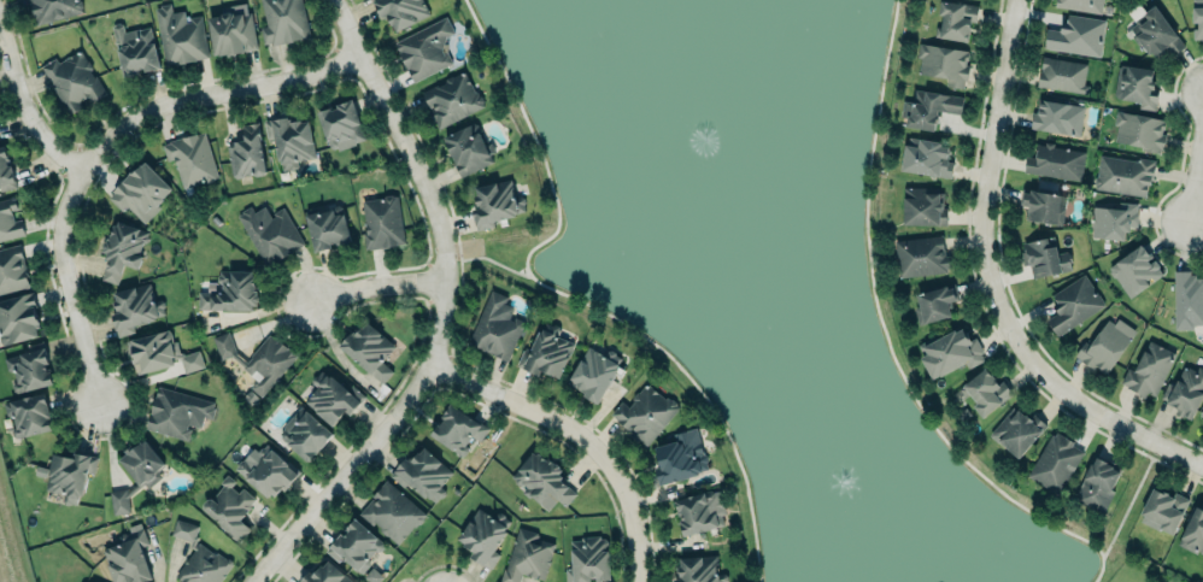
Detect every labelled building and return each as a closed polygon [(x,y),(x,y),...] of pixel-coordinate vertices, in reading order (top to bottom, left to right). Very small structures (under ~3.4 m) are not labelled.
[(33,25),(81,14),(78,0),(27,0),(33,25)] [(266,24),(261,0),(302,0),(310,36),(271,45),(270,42),(264,43),(259,27),(266,24)] [(379,17),(386,13),(393,31),(430,15),(423,0),(372,0),(379,17)] [(970,42),(976,5),(942,0),(940,0),(938,15),(935,37),(970,42)] [(1055,6),(1056,0),(1103,0),(1101,14),(1055,6)] [(1192,20),(1192,0),(1202,0),(1202,40),(1202,37),(1193,37),(1193,28),(1197,27),(1197,20),(1192,20)] [(207,16),(222,13),(221,6),(245,1),(247,12),(251,11),(258,48),(228,54),(227,53),(219,54),(218,52),(213,53),(207,16)] [(154,7),(160,6),(159,5),(170,2),(171,12),(183,10),(186,20),(189,20),(189,17),(200,14),(209,55),(165,64),(154,7)] [(1154,4),(1185,45),(1170,57),(1166,46),(1163,46),(1164,48),(1163,52),(1155,58),(1151,52),(1149,54),(1129,27),(1135,23),(1133,20),(1154,4)] [(1111,5),(1105,5),(1103,13),(1110,14),(1111,5)] [(1068,13),(1067,22),(1062,20),(1061,31),(1045,29),(1043,48),(1101,57),(1105,19),(1068,13)] [(394,41),(446,14),(454,31),(446,35),(441,48),(442,53),(447,52),(452,61),(413,82),(394,41)] [(159,68),(150,26),(123,32),(121,22),(111,25),(122,76),(159,68)] [(917,40),(969,48),(968,60),(966,60),(966,64),(970,65),(968,81),(966,81),(963,89),(945,86),(946,78),(917,74),(920,58),(915,58),(917,40)] [(39,65),(68,114),(80,107),(76,102),(88,95),(90,100),(106,92),(96,74),(94,76),(90,70),(92,69),(92,66),(88,59),(86,59),(80,48),(58,61),(55,55),(39,65)] [(1088,64),(1041,56),(1036,86),(1083,93),(1088,64)] [(1126,64),(1152,69),(1150,80),(1154,80),(1152,86),(1157,87),(1155,110),(1138,107),(1139,101),(1117,98),(1114,94),(1117,66),(1122,64),(1126,64)] [(422,92),(438,84),(439,86),(446,82),(445,80),(465,69),(475,90),(477,90),(479,94),(481,94),(482,98),(483,102),(483,104),(485,106),(439,128),(435,119),(434,120),(429,110),(430,108),(422,92)] [(915,88),(963,96),(961,113),(938,110),(937,113),(939,113),(937,122),(935,122),(934,129),(905,124),(906,117),(900,116),(903,99),(912,101),(915,88)] [(1085,105),(1080,135),(1031,127),(1033,112),(1037,112),(1039,99),(1085,105)] [(365,140),(352,100),(317,111),(329,151),(365,140)] [(1116,125),(1113,124),(1115,108),(1164,118),(1163,119),(1166,120),(1163,129),(1162,129),(1161,131),(1166,133),(1163,149),(1160,149),(1158,153),(1139,149),(1140,146),(1114,141),(1116,125)] [(315,157),(308,119),(289,122),(288,116),(263,120),(266,139),(274,138),(280,171),(298,168),(297,161),(315,157)] [(253,172),(235,177),(231,175),(227,145),(228,141),(243,139),(241,124),(258,122),(265,170),(264,174),(256,175),(253,172)] [(442,136),(459,176),(492,162),(475,122),(442,136)] [(162,143),(168,141),(168,140),(204,129),(218,177),(215,178),(213,181),(206,183),(204,182),(193,186),(195,193),(184,196),(176,167),(174,167),(171,160),(166,161),(162,143)] [(909,136),(941,141),(940,143),(949,145),(949,148),(950,149),(949,154),(947,154),(946,160),(952,161),(950,176),(900,169),(905,143),(906,143),(906,137),(909,136)] [(18,187),(0,191),(0,145),(5,143),(5,147),(7,146),(11,160),(6,160),(7,163),(11,161),(18,187)] [(1081,180),(1085,150),(1035,143),(1033,157),(1025,156),(1023,172),(1081,180)] [(1152,161),(1098,155),(1094,190),(1148,195),(1152,161)] [(112,190),(130,170),(131,171),(140,163),(141,164),(145,160),(171,188),(163,196),(163,199),(158,204),(160,206),(143,223),(127,205),(122,211),(108,196),(113,192),(112,190)] [(476,230),(494,226),(493,220),(526,213),(522,193),(514,194),(511,179),(473,187),(477,207),(472,209),(476,230)] [(941,225),(941,188),(903,187),(902,224),(941,225)] [(1027,218),(1062,224),(1064,207),(1060,206),(1062,194),(1031,188),(1029,192),(1025,192),(1022,202),(1029,204),(1027,218)] [(362,201),(365,224),(363,224),(365,248),(369,247),(369,248),(389,246),(389,245),(405,242),(397,195),(394,195),(392,194),(386,194),(383,196),(363,200),(364,201),(362,201)] [(25,235),(21,219),(13,221),(11,210),(17,209),(15,197),(0,200),(0,241),(25,235)] [(1137,205),(1092,204),(1091,238),(1126,239),(1127,226),(1136,227),(1137,205)] [(236,214),(264,266),(303,244),(283,207),(269,215),(264,206),(253,211),(250,206),(236,214)] [(350,241),(343,213),(335,215),(332,208),(304,215),(314,251),(350,241)] [(118,222),(148,230),(147,235),(148,237),(148,241),(142,242),(139,254),(142,255),(137,269),(123,264),(117,283),(101,277),(108,258),(104,257),(105,252),(101,251),(102,247),(101,245),(102,242),(105,240),(107,234),(111,235),(113,224),(117,225),(118,222)] [(894,240),(941,234),(945,254),(949,254),(951,268),(946,268),(946,271),(898,276),(894,240)] [(1029,264),(1023,265),(1020,251),(1023,249),(1021,241),(1055,234),(1058,252),(1069,249),(1074,269),(1032,278),(1029,264)] [(1108,266),(1109,269),(1108,271),(1111,276),(1115,276),(1128,298),(1162,274),(1157,266),(1158,265),(1154,259),(1148,263),(1146,259),(1151,255),(1143,242),(1139,243),(1108,266)] [(0,249),(0,293),(29,286),(29,284),(29,283),(29,282),(27,276),(28,276),(28,274),(27,270),(18,243),(0,249)] [(1192,328),(1192,324),(1202,324),(1202,295),(1202,277),(1195,277),(1195,274),(1190,274),(1190,269),(1173,270),(1174,329),(1192,328)] [(255,270),(217,271),(217,282),(208,283),(208,291),(197,292),(197,310),(256,309),(255,270)] [(1046,318),(1056,312),(1051,304),(1055,301),(1050,294),(1084,272),(1105,305),(1057,335),(1046,318)] [(953,282),(958,299),(950,301),(952,306),(949,307),(951,316),(919,324),(914,306),(919,305),(915,293),(953,282)] [(107,292),(117,336),(134,332),(132,325),(165,318),(161,300),(152,302),(148,283),(107,292)] [(491,289),(507,295),(506,302),(514,306),(510,317),(514,318),(515,316),(524,319),(509,360),(469,341),(491,289)] [(4,343),(0,342),(0,299),(33,290),(36,306),(34,307),(35,312),(36,312),(40,322),(37,323),(39,327),(35,328),(37,335),(4,343)] [(1073,354),(1092,369),(1095,365),(1101,369),(1099,371),(1105,374),(1135,330),(1117,317),(1113,323),(1107,319),(1088,343),(1084,340),(1078,347),(1073,354)] [(394,347),(365,319),(340,345),(380,384),(392,372),(381,360),(394,347)] [(516,365),(538,375),(541,369),(561,377),(576,342),(559,335),(562,329),(559,323),(557,322),(554,322),(552,323),(546,321),(542,330),(540,329),(530,352),(524,348),(516,365)] [(932,379),(964,362),(967,368),(985,359),(973,336),(967,340),(960,326),(916,348),(932,379)] [(126,339),(134,373),(181,362),(183,372),(203,368),(199,350),(177,355),(171,329),(126,339)] [(247,361),(252,355),(251,354),(269,334),(276,340),(278,337),(297,354),(260,395),(251,387),(252,384),(252,382),(256,378),(243,366),(243,365),(230,354),(219,358),(212,336),(228,331),(235,352),(247,361)] [(1174,352),(1147,340),(1134,371),(1126,367),(1119,384),(1154,399),(1174,352)] [(621,358),(588,342),(566,386),(599,402),(621,358)] [(3,356),(6,374),(10,373),(14,392),(52,384),(44,348),(3,356)] [(1197,365),(1202,368),(1202,391),(1189,419),(1173,413),(1176,407),(1164,401),(1166,400),(1160,396),(1167,382),(1173,384),(1183,365),(1186,368),(1189,366),(1196,370),(1197,365)] [(982,417),(1013,393),(1002,380),(998,383),(985,366),(963,384),(978,402),(974,405),(982,417)] [(327,374),(322,380),(317,375),(315,375),(312,378),(311,381),(316,386),(304,400),(333,424),(345,410),(351,413),(365,396),(353,386),(348,389),(330,375),(329,376),(327,374)] [(678,407),(646,382),(627,405),(621,400),(609,416),(647,446),(678,407)] [(213,401),(212,406),(215,407),(211,419),(205,417),(201,428),(188,423),(187,428),(190,428),(187,440),(145,428),(154,395),(155,396),(159,386),(213,401)] [(52,429),(43,392),(4,402),(13,439),(52,429)] [(474,438),(478,441),(487,429),(451,403),(429,433),(461,457),(474,438)] [(333,433),(316,452),(315,452),(307,460),(281,436),(280,433),(284,428),(283,425),(300,405),(333,433)] [(1034,412),(1046,424),(1019,457),(999,441),(998,442),(988,434),(1013,405),(1023,415),(1025,412),(1029,417),(1034,412)] [(654,446),(659,466),(654,468),(658,484),(708,471),(697,427),(673,433),(675,441),(654,446)] [(1082,447),(1050,432),(1028,479),(1061,494),(1082,447)] [(118,459),(125,452),(123,449),(130,445),(133,447),(140,441),(141,442),(145,440),(164,463),(157,469),(162,476),(147,488),(145,486),(141,486),(128,498),(130,510),(113,513),(110,490),(127,488),(136,483),(118,459)] [(266,443),(263,447),(260,447),(258,451),(258,454),(251,463),(245,457),(242,459),(240,459),(236,464),(236,465),(234,469),(245,477),(245,480),(247,481),(250,481),(268,496),(270,493),(274,496),(276,494),(275,493),(277,493),(280,490),(280,488),(283,490),(297,474),(298,474),(300,471),(287,459),(286,462),(266,443)] [(389,475),(405,458),(407,459),(416,449),(418,452),(424,447),(452,471),(440,486),(445,489),(445,493),(442,496),(439,498),(434,502),(427,495),(426,498),(407,482),(404,487),(389,475)] [(52,453),(44,490),(62,494),(61,502),(78,506),(85,472),(93,473),(97,457),(73,451),(72,457),(52,453)] [(548,510),(557,500),(565,506),(575,494),(561,480),(563,476),(559,474),(563,470),(552,460),(550,462),(538,452),(536,454),(534,451),(511,476),(515,480),(515,482),(548,510)] [(1120,469),(1093,457),(1075,497),(1104,510),(1113,489),(1111,488),(1120,469)] [(239,541),(250,528),(239,519),(255,499),(238,485),(238,484),(227,475),(200,509),(239,541)] [(372,495),(386,478),(426,513),(423,516),(423,519),(419,523),(417,523),(415,527),(412,527),(398,543),(359,513),(372,495)] [(1152,487),(1170,496),(1174,490),(1190,499),(1172,534),(1160,528),(1158,530),(1139,521),(1143,516),(1138,513),(1152,487)] [(682,536),(727,525),(718,489),(674,499),(682,536)] [(1202,510),(1202,554),(1199,552),(1197,549),(1196,553),(1176,543),(1179,537),(1195,505),(1202,510)] [(457,537),(473,551),(469,555),(489,570),(499,554),(494,551),(506,533),(504,529),(510,521),(505,517),(505,515),(499,511),(494,517),(479,507),(457,537)] [(359,574),(384,542),(352,517),(327,549),(359,574)] [(179,581),(218,581),(232,562),(222,556),(215,554),(201,544),(194,543),(198,524),(176,519),(173,523),(170,535),(193,541),(190,551),(173,578),(179,581)] [(141,547),(148,543),(140,522),(128,525),(130,533),(127,534),(124,533),(119,534),(118,537),(121,542),(102,549),(114,581),(122,581),(128,581),(139,581),(152,577),(141,547)] [(521,574),(544,580),(554,543),(536,539),(538,536),(536,531),(518,527),(499,581),(519,581),(521,574)] [(592,580),(609,580),(608,537),(570,538),(571,567),(565,568),(565,581),(592,581),(592,580)] [(675,581),(726,581),(725,575),(717,575),(716,555),(674,557),(675,581)] [(326,558),(313,573),(309,570),(297,581),(352,581),(326,558)] [(372,567),(364,576),(371,581),(377,581),(382,576),(372,567)]
